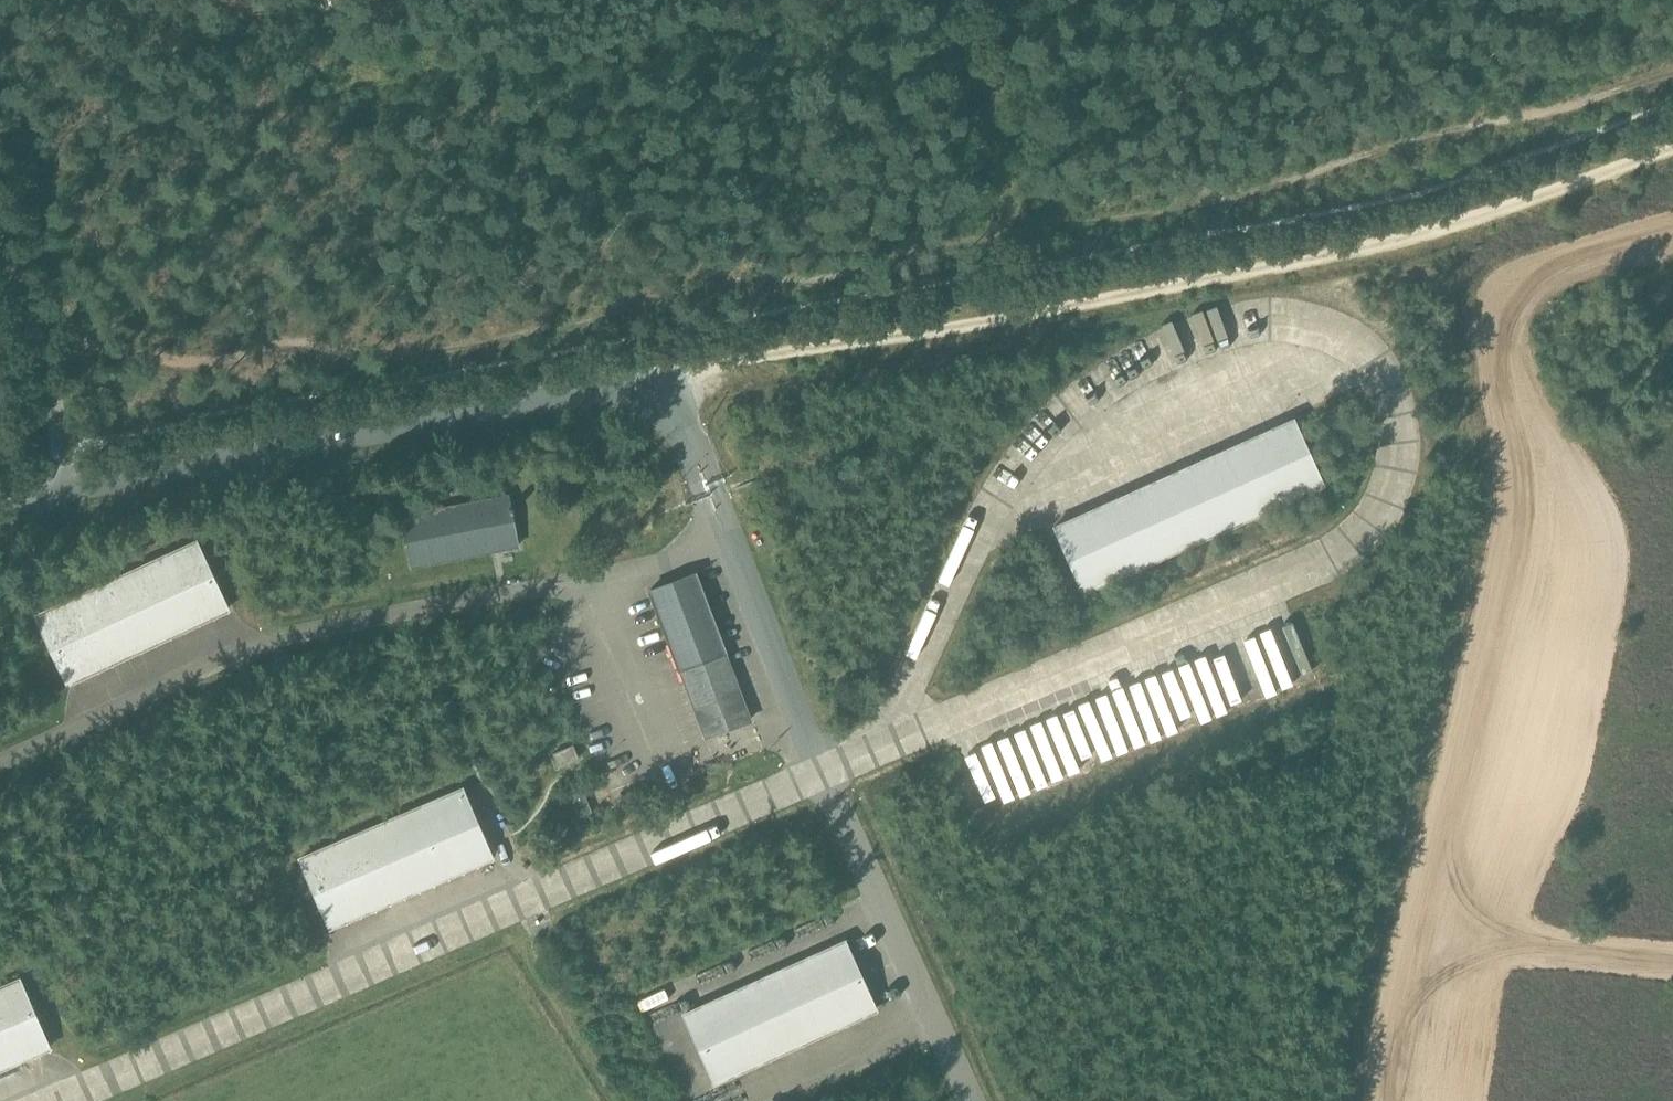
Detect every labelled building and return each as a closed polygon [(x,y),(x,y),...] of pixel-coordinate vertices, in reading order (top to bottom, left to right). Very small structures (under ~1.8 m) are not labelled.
[(1284,364),(1313,351),(1306,336),(1277,349),(1284,364)] [(1055,373),(1052,383),(1074,390),(1077,380),(1055,373)] [(1251,437),(1052,526),(1083,593),(1325,485),(1306,442),(1251,437)] [(509,494),(400,516),(410,568),(519,546),(509,494)] [(197,541),(35,615),(67,686),(229,611),(197,541)] [(697,572),(648,590),(690,701),(655,714),(665,741),(700,728),(703,739),(752,721),(697,572)] [(579,758),(574,745),(556,752),(561,765),(579,758)] [(463,787),(298,857),(329,929),(494,858),(463,787)] [(582,790),(570,796),(580,817),(592,811),(582,790)] [(82,801),(68,807),(74,822),(89,815),(82,801)] [(845,938),(682,1013),(715,1085),(878,1010),(845,938)] [(0,986),(0,1071),(52,1049),(21,977),(0,986)]
